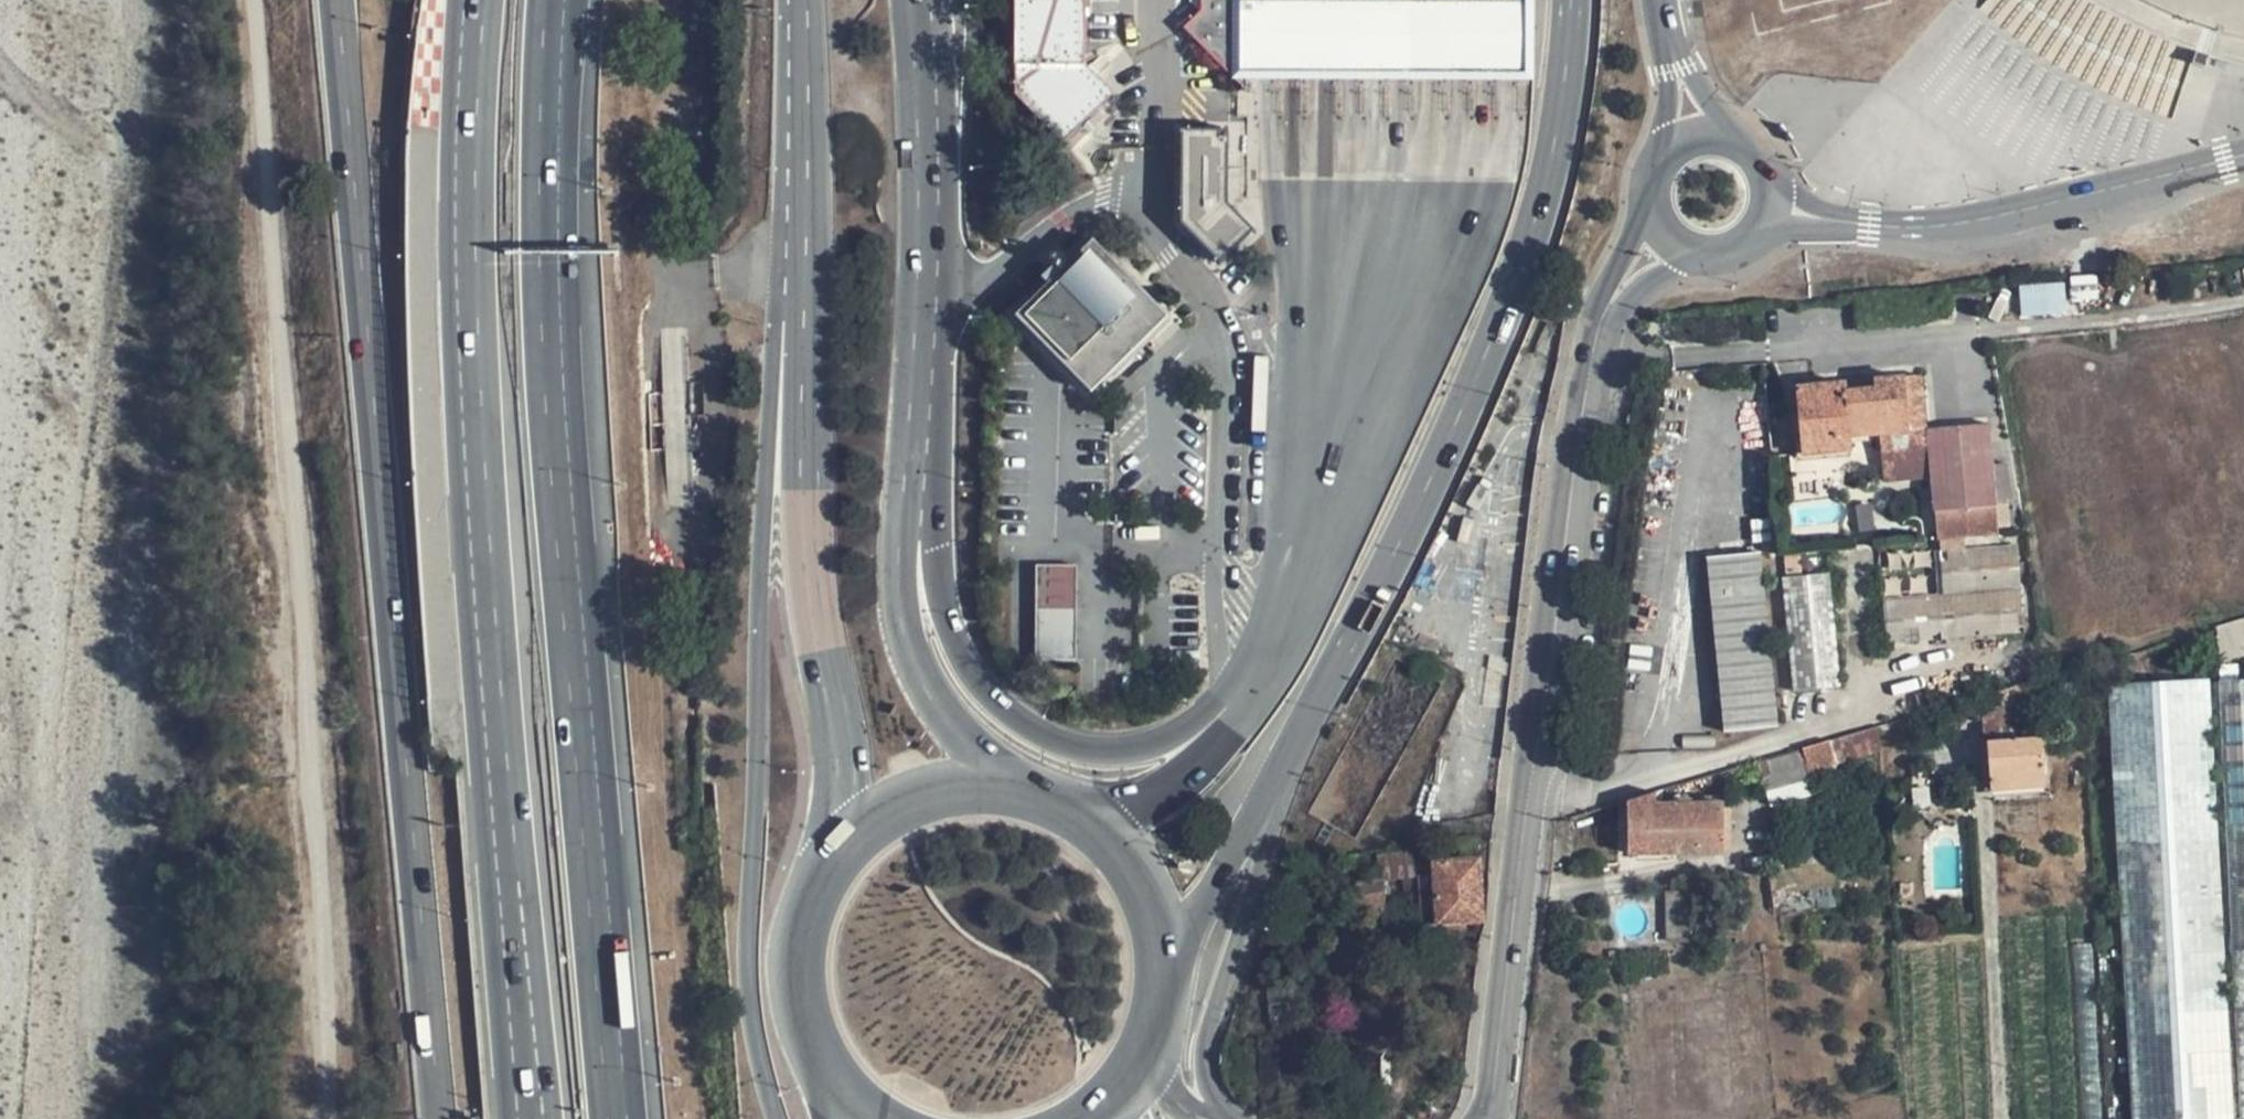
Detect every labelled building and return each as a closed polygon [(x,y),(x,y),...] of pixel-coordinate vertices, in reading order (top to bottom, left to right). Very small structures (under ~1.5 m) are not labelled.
[(1015,89),(1063,136),(1107,90),(1085,65),(1085,0),(1015,0),(1015,89)] [(1243,73),(1243,0),(1197,0),(1197,7),(1182,27),(1242,87),(1243,73)] [(1243,73),(1318,72),(1436,71),(1531,70),(1531,0),(1243,0),(1243,73)] [(2194,51),(2218,33),(2243,40),(2243,0),(2106,0),(2194,51)] [(1233,127),(1187,129),(1190,254),(1229,254),(1229,239),(1235,239),(1233,127)] [(1091,389),(1091,239),(1017,313),(1091,389)] [(1178,311),(1091,239),(1091,389),(1178,311)] [(2099,300),(2098,274),(2070,275),(2072,301),(2099,300)] [(2067,316),(2065,281),(2020,284),(2022,319),(2067,316)] [(1917,376),(1873,380),(1874,391),(1842,394),(1841,384),(1794,389),(1800,457),(1846,452),(1845,436),(1879,433),(1882,484),(1929,479),(1935,541),(1995,535),(1985,424),(1922,429),(1917,376)] [(1874,391),(1873,380),(1841,384),(1842,394),(1874,391)] [(1886,645),(1984,638),(2020,635),(2014,541),(1880,552),(1886,645)] [(1766,547),(1705,552),(1721,729),(1782,723),(1766,547)] [(1080,562),(1036,562),(1037,663),(1078,663),(1080,562)] [(1839,682),(1826,568),(1782,574),(1795,688),(1839,682)] [(2233,623),(2243,659),(2243,620),(2233,623)] [(2225,861),(2239,1118),(2243,1118),(2243,676),(2216,677),(2225,861)] [(2039,699),(2033,680),(1986,694),(1992,714),(2036,700),(2039,699)] [(2036,700),(1992,714),(1985,715),(1986,745),(2037,741),(2036,700)] [(1835,765),(1881,749),(1880,726),(1762,761),(1765,775),(1805,763),(1809,777),(1836,768),(1835,765)] [(2041,788),(2037,741),(1986,745),(1989,792),(2041,788)] [(1655,793),(1629,801),(1628,854),(1722,852),(1723,802),(1656,803),(1655,793)] [(1421,924),(1438,923),(1433,864),(1436,864),(1434,847),(1378,859),(1379,885),(1381,904),(1419,899),(1421,924)] [(1438,923),(1483,920),(1479,861),(1436,864),(1433,864),(1438,923)] [(1842,908),(1841,865),(1771,868),(1773,912),(1842,908)] [(1381,904),(1379,885),(1355,888),(1355,917),(1377,914),(1376,905),(1381,904)]
